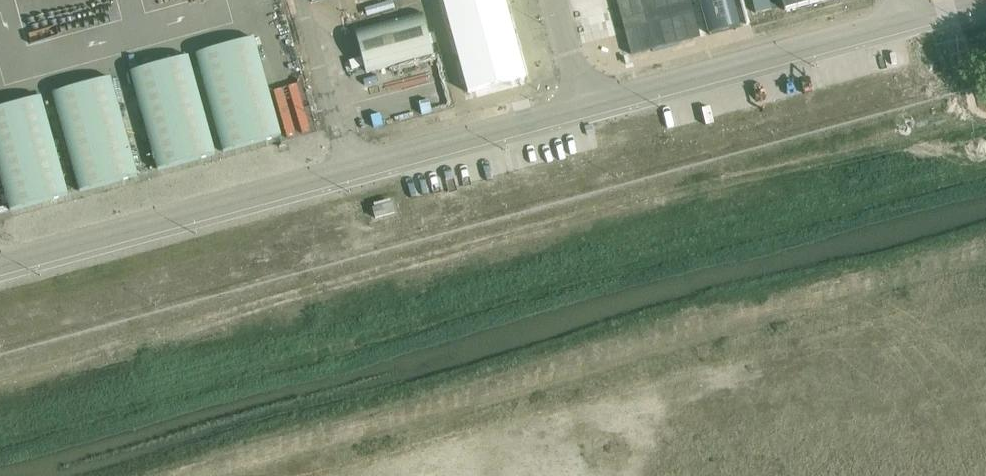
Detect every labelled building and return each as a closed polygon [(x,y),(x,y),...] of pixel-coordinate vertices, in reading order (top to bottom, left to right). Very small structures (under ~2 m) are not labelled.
[(469,93),(526,77),(504,0),(443,0),(469,93)] [(632,55),(701,36),(692,0),(618,0),(632,55)] [(740,25),(733,0),(700,0),(709,34),(740,25)] [(756,13),(771,9),(769,0),(753,0),(756,13)] [(785,9),(820,0),(782,0),(785,9)] [(366,73),(433,55),(422,13),(355,31),(366,73)] [(254,38),(196,54),(222,152),(281,136),(254,38)] [(189,56),(131,72),(158,169),(216,153),(189,56)] [(111,77),(52,93),(79,191),(137,175),(111,77)] [(0,108),(0,173),(10,210),(68,194),(42,96),(0,108)]
